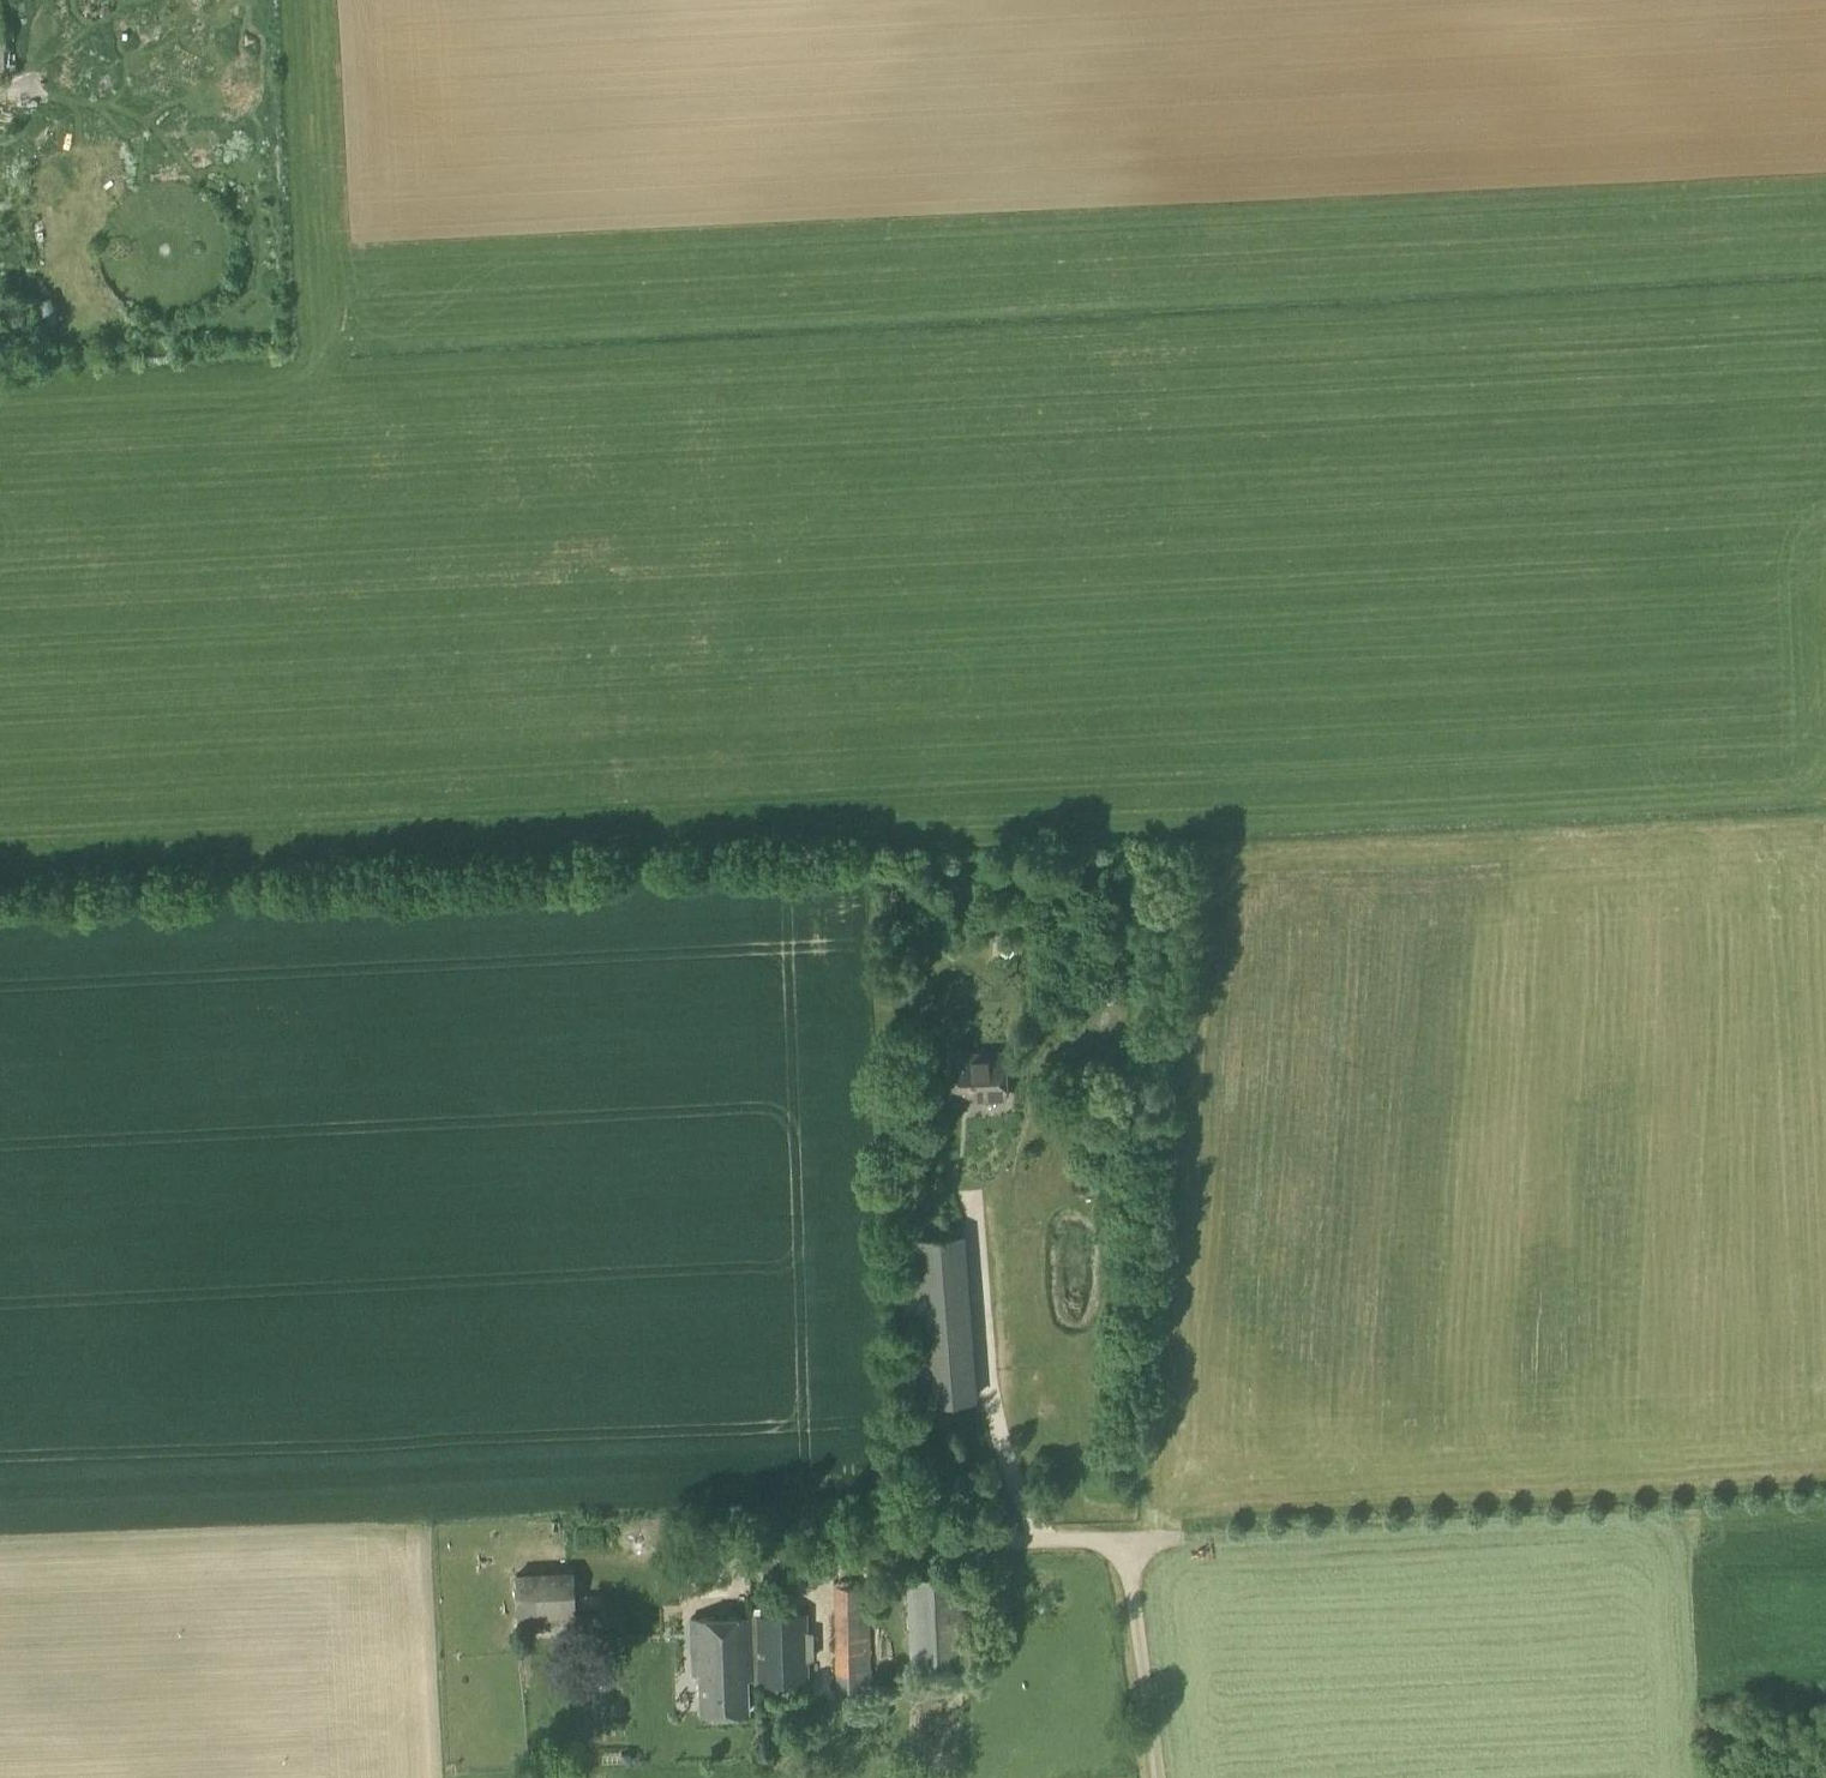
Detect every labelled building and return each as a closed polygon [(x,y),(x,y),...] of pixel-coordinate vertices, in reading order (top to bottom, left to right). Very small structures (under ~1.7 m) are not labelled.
[(13,91),(12,76),(0,77),(0,92),(13,91)] [(948,1099),(1002,1099),(1001,1049),(948,1050),(948,1099)] [(908,1404),(975,1399),(962,1231),(895,1236),(908,1404)] [(519,1633),(576,1629),(573,1569),(515,1573),(519,1633)] [(910,1659),(970,1657),(967,1570),(907,1573),(910,1659)] [(836,1672),(869,1672),(867,1582),(834,1583),(836,1672)] [(808,1681),(806,1613),(689,1617),(691,1673),(697,1672),(698,1714),(747,1712),(746,1678),(752,1678),(752,1683),(808,1681)] [(589,1658),(590,1685),(616,1683),(614,1656),(589,1658)]
